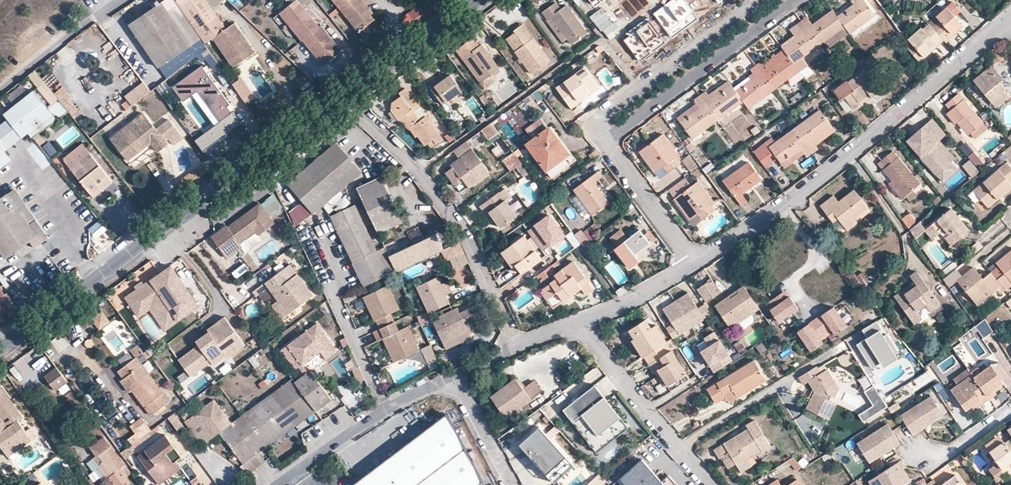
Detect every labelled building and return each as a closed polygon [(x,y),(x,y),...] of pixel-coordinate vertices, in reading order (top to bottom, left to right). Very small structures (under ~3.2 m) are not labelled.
[(176,3),(205,46),(214,40),(226,31),(204,0),(180,0),(176,3)] [(365,40),(372,33),(366,25),(374,19),(371,14),(373,12),(363,0),(333,0),(365,40)] [(653,14),(671,38),(698,18),(684,0),(677,0),(672,0),(653,14)] [(850,32),(851,33),(875,15),(864,0),(855,0),(856,2),(838,16),(850,32)] [(561,9),(556,2),(542,12),(548,19),(546,20),(562,42),(567,39),(572,44),(587,33),(566,4),(561,9)] [(952,2),(946,7),(955,16),(961,11),(952,2)] [(190,45),(161,3),(130,25),(158,67),(190,45)] [(322,29),(300,3),(283,17),(305,44),(306,43),(326,69),(345,54),(324,28),(322,29)] [(423,12),(417,5),(409,12),(414,19),(423,12)] [(943,40),(946,42),(964,27),(955,16),(946,7),(936,16),(939,20),(932,27),(943,40)] [(801,21),(820,45),(824,42),(828,48),(850,32),(838,16),(832,9),(812,24),(806,17),(801,21)] [(601,21),(616,41),(630,30),(615,10),(601,21)] [(910,15),(902,14),(900,37),(908,37),(910,15)] [(226,31),(214,40),(230,64),(257,45),(241,21),(226,31)] [(802,58),(820,45),(801,21),(791,28),(796,35),(781,46),(783,49),(799,71),(807,65),(802,58)] [(649,22),(623,40),(639,61),(665,43),(649,22)] [(883,30),(888,38),(900,31),(895,23),(883,30)] [(943,40),(932,27),(929,23),(922,29),(920,27),(907,39),(911,43),(907,47),(919,61),(943,40)] [(549,60),(523,24),(514,30),(515,33),(506,39),(531,73),(549,60)] [(480,46),(474,37),(456,50),(486,89),(497,81),(494,76),(501,71),(482,44),(480,46)] [(260,50),(257,45),(230,64),(233,69),(260,50)] [(797,73),(799,71),(783,49),(763,64),(761,61),(755,65),(774,90),(788,80),(791,84),(799,77),(797,73)] [(182,66),(193,60),(187,51),(176,58),(182,66)] [(211,54),(205,57),(215,71),(220,68),(211,54)] [(171,62),(161,68),(167,78),(177,71),(171,62)] [(749,109),(774,90),(755,65),(750,69),(756,76),(735,91),(743,101),(749,109)] [(201,66),(171,88),(182,103),(195,94),(217,123),(195,140),(203,152),(242,124),(233,111),(234,110),(201,66)] [(555,87),(569,107),(598,85),(584,66),(555,87)] [(1005,90),(1004,89),(1000,83),(1004,80),(992,66),(974,81),(996,108),(1009,97),(1004,91),(1005,90)] [(879,92),(863,71),(848,82),(847,81),(834,91),(840,99),(844,97),(854,110),(879,92)] [(451,74),(445,78),(435,85),(447,102),(463,91),(451,74)] [(435,85),(445,78),(442,75),(429,85),(443,105),(447,102),(435,85)] [(241,77),(232,84),(242,98),(251,91),(241,77)] [(1000,83),(1004,89),(1010,84),(1006,78),(1004,80),(1000,83)] [(816,93),(823,88),(817,79),(809,85),(816,93)] [(699,95),(717,120),(743,101),(735,91),(727,80),(708,95),(705,91),(699,95)] [(144,83),(126,97),(133,107),(151,92),(144,83)] [(598,85),(569,107),(571,109),(600,88),(598,85)] [(442,140),(404,88),(399,92),(402,96),(391,102),(391,110),(400,121),(410,129),(416,137),(418,136),(424,145),(433,140),(436,144),(442,140)] [(34,90),(4,113),(22,137),(29,131),(34,137),(68,111),(59,100),(48,108),(34,90)] [(463,91),(447,102),(452,109),(467,97),(463,91)] [(490,102),(484,94),(480,97),(486,104),(490,102)] [(532,94),(524,100),(527,104),(535,98),(532,94)] [(971,133),(983,123),(959,94),(945,105),(951,111),(946,114),(955,125),(958,123),(968,135),(971,133)] [(692,138),(717,120),(699,95),(694,99),(697,103),(677,117),(692,138)] [(831,106),(828,101),(822,105),(826,110),(831,106)] [(795,127),(813,152),(818,149),(816,145),(835,131),(819,110),(795,127)] [(0,116),(0,151),(2,153),(22,137),(4,113),(0,116)] [(110,138),(127,160),(150,141),(156,149),(158,151),(167,144),(164,140),(177,130),(168,119),(156,129),(143,113),(110,138)] [(546,127),(541,118),(526,129),(532,138),(524,144),(550,178),(575,160),(549,125),(546,127)] [(923,128),(940,149),(944,146),(941,141),(947,136),(933,119),(923,128)] [(263,129),(259,123),(247,132),(251,138),(263,129)] [(513,152),(491,123),(482,130),(504,160),(513,152)] [(988,129),(983,123),(971,133),(976,139),(988,129)] [(759,130),(756,126),(749,130),(753,135),(759,130)] [(806,157),(813,152),(795,127),(769,147),(785,167),(803,154),(806,157)] [(940,149),(923,128),(907,141),(921,158),(937,177),(957,160),(944,146),(940,149)] [(251,138),(247,132),(233,143),(237,149),(251,138)] [(678,154),(663,133),(638,152),(653,173),(661,167),(666,172),(680,163),(676,156),(678,154)] [(749,144),(754,151),(763,145),(762,144),(767,140),(763,134),(749,144)] [(150,141),(127,160),(133,167),(156,149),(150,141)] [(51,142),(43,146),(49,158),(58,154),(51,142)] [(288,184),(313,213),(362,172),(336,142),(288,184)] [(459,158),(472,149),(467,142),(454,151),(459,158)] [(685,145),(690,152),(695,148),(690,142),(685,145)] [(100,206),(119,191),(81,144),(62,159),(100,206)] [(475,147),(455,163),(460,170),(454,175),(457,180),(464,175),(471,185),(491,170),(475,147)] [(698,166),(686,149),(680,153),(684,158),(682,160),(691,172),(698,166)] [(8,162),(2,153),(0,151),(0,168),(8,162)] [(921,185),(920,184),(914,177),(893,152),(882,161),(887,167),(883,170),(893,181),(906,197),(909,194),(921,185)] [(971,161),(978,169),(984,164),(977,156),(971,161)] [(973,178),(980,172),(978,169),(971,161),(970,160),(963,166),(973,178)] [(887,167),(882,161),(878,164),(883,170),(887,167)] [(702,169),(706,174),(714,168),(711,162),(702,169)] [(761,180),(748,162),(722,180),(741,205),(747,202),(742,194),(761,180)] [(460,170),(455,163),(448,167),(454,175),(460,170)] [(529,173),(521,163),(516,167),(523,177),(529,173)] [(991,175),(973,190),(981,199),(986,205),(1004,191),(1006,193),(1010,189),(1010,185),(1010,184),(1010,168),(1006,163),(999,170),(1001,172),(994,178),(991,175)] [(191,184),(206,173),(201,165),(186,176),(191,184)] [(596,172),(600,179),(604,175),(600,169),(596,172)] [(999,170),(991,175),(994,178),(1001,172),(999,170)] [(600,179),(596,172),(573,189),(576,193),(569,198),(577,208),(583,204),(591,215),(608,201),(595,183),(600,179)] [(914,177),(920,184),(923,181),(917,175),(914,177)] [(413,243),(382,177),(357,188),(386,247),(389,255),(413,243)] [(714,201),(698,180),(685,190),(673,199),(689,220),(697,214),(701,220),(715,210),(710,204),(714,201)] [(914,200),(909,194),(906,197),(893,181),(888,185),(907,206),(914,200)] [(668,192),(673,199),(685,190),(680,183),(668,192)] [(831,209),(838,219),(847,230),(857,223),(853,219),(868,208),(854,190),(838,201),(834,196),(820,207),(825,214),(831,209)] [(981,199),(973,190),(968,195),(976,204),(981,199)] [(989,208),(1006,193),(1004,191),(986,205),(989,208)] [(517,215),(499,192),(480,205),(493,224),(497,222),(501,227),(517,215)] [(48,238),(36,221),(29,225),(7,194),(0,199),(0,251),(5,258),(29,241),(34,248),(48,238)] [(936,205),(942,200),(939,197),(933,201),(936,205)] [(298,225),(312,213),(302,202),(288,214),(298,225)] [(260,235),(275,223),(261,203),(228,228),(226,225),(212,236),(228,258),(243,246),(241,243),(257,232),(260,235)] [(365,285),(396,270),(389,255),(386,247),(377,251),(355,205),(332,217),(365,285)] [(833,223),(838,219),(831,209),(825,214),(833,223)] [(949,233),(947,235),(954,244),(969,231),(951,209),(933,225),(938,231),(944,226),(949,233)] [(564,234),(549,214),(527,230),(542,250),(564,234)] [(909,214),(902,219),(910,231),(918,225),(909,214)] [(918,225),(910,231),(916,240),(927,230),(920,223),(918,225)] [(933,225),(927,230),(934,239),(943,231),(947,235),(949,233),(944,226),(938,231),(933,225)] [(624,228),(612,236),(616,241),(621,234),(623,237),(628,234),(624,228)] [(644,235),(639,229),(614,249),(629,268),(639,261),(634,255),(649,243),(648,240),(644,235)] [(651,230),(644,235),(648,240),(651,237),(654,242),(658,238),(651,230)] [(581,231),(575,236),(584,247),(590,243),(581,231)] [(413,243),(389,255),(396,270),(397,272),(444,249),(436,232),(413,243)] [(528,240),(525,235),(501,253),(511,267),(515,265),(521,273),(541,259),(534,250),(538,247),(531,237),(528,240)] [(954,244),(947,235),(944,238),(951,247),(954,244)] [(592,248),(590,243),(584,247),(587,252),(592,248)] [(458,244),(446,250),(451,259),(458,255),(457,252),(461,251),(458,244)] [(244,249),(239,253),(249,266),(254,262),(244,249)] [(1005,290),(1010,285),(1010,251),(996,263),(999,266),(1005,274),(997,280),(1002,286),(1005,290)] [(557,260),(536,276),(541,282),(554,272),(553,269),(560,265),(557,260)] [(540,291),(546,300),(556,292),(563,301),(581,288),(586,294),(594,289),(573,261),(554,275),(557,278),(540,291)] [(962,275),(972,268),(967,262),(958,269),(962,275)] [(245,264),(232,274),(236,280),(250,270),(245,264)] [(289,264),(264,283),(275,298),(269,302),(280,319),(312,296),(289,264)] [(201,305),(171,265),(143,286),(138,290),(126,298),(135,310),(149,299),(170,327),(201,305)] [(999,266),(991,273),(997,280),(1005,274),(999,266)] [(997,280),(991,273),(986,277),(983,279),(980,274),(973,267),(957,280),(978,305),(994,292),(1002,286),(997,280)] [(904,295),(897,300),(914,324),(922,319),(916,311),(925,304),(931,312),(940,305),(917,272),(910,277),(915,282),(917,285),(912,289),(909,286),(902,291),(904,295)] [(870,283),(862,273),(856,277),(864,287),(870,283)] [(429,310),(449,301),(438,275),(418,285),(429,310)] [(714,296),(721,292),(712,279),(702,286),(706,293),(710,290),(714,296)] [(394,362),(420,350),(408,327),(399,331),(391,313),(400,309),(388,285),(363,297),(375,321),(376,320),(381,329),(386,338),(383,339),(394,362)] [(753,300),(743,285),(737,290),(739,293),(731,298),(729,295),(715,305),(730,328),(753,313),(751,311),(747,304),(753,300)] [(997,296),(1005,290),(1002,286),(994,292),(997,296)] [(617,292),(621,297),(628,292),(624,287),(617,292)] [(0,289),(0,311),(11,303),(0,289)] [(739,293),(737,290),(729,295),(731,298),(739,293)] [(894,297),(897,300),(904,295),(902,291),(894,297)] [(556,292),(546,300),(553,309),(563,301),(556,292)] [(771,311),(779,322),(799,308),(790,297),(787,299),(782,293),(770,302),(774,308),(771,311)] [(668,329),(674,340),(712,315),(705,305),(699,309),(689,294),(664,310),(674,325),(668,329)] [(149,299),(135,310),(140,317),(151,308),(167,329),(170,327),(149,299)] [(747,304),(751,311),(758,306),(753,300),(747,304)] [(472,338),(468,328),(460,312),(457,306),(432,318),(447,349),(472,338)] [(460,312),(468,328),(480,322),(473,306),(460,312)] [(847,327),(834,307),(822,316),(824,319),(818,323),(827,336),(833,332),(835,335),(847,327)] [(111,320),(103,309),(92,318),(100,329),(111,320)] [(198,346),(177,360),(189,377),(209,362),(212,366),(226,356),(227,358),(245,345),(225,318),(207,330),(209,333),(195,342),(198,346)] [(644,356),(649,365),(670,351),(666,343),(667,342),(656,326),(652,328),(646,320),(627,332),(629,336),(632,340),(638,336),(649,353),(644,356)] [(986,320),(973,330),(975,334),(979,331),(984,339),(993,332),(986,320)] [(317,322),(288,344),(288,345),(302,364),(316,354),(314,351),(318,348),(326,358),(338,350),(317,322)] [(881,330),(876,322),(862,331),(866,338),(859,342),(862,346),(863,348),(860,351),(871,368),(878,363),(881,367),(899,356),(885,335),(883,336),(879,331),(881,330)] [(810,325),(798,333),(811,352),(823,344),(821,341),(827,336),(818,323),(812,328),(810,325)] [(381,329),(373,333),(377,342),(383,339),(386,338),(381,329)] [(710,368),(714,373),(733,361),(714,332),(703,339),(709,347),(700,352),(705,360),(709,366),(710,368)] [(417,337),(421,345),(428,342),(424,333),(417,337)] [(638,336),(632,340),(643,357),(644,356),(649,353),(638,336)] [(688,341),(679,347),(697,374),(706,368),(688,341)] [(1010,351),(1004,341),(1001,343),(1006,351),(1007,353),(1010,351)] [(762,342),(755,347),(761,354),(767,349),(762,342)] [(131,351),(136,357),(137,357),(143,352),(138,345),(130,350),(131,351)] [(430,346),(421,350),(431,370),(440,366),(430,346)] [(316,354),(302,364),(308,372),(310,370),(326,358),(318,348),(314,351),(316,354)] [(649,365),(648,366),(653,374),(656,372),(658,370),(659,371),(661,374),(658,375),(666,387),(672,383),(675,389),(690,380),(672,350),(670,351),(649,365)] [(118,371),(136,357),(131,351),(113,364),(118,371)] [(256,352),(250,357),(257,366),(263,361),(256,352)] [(137,357),(136,357),(118,371),(124,378),(120,381),(129,392),(132,389),(151,415),(170,401),(137,357)] [(721,400),(726,397),(724,394),(732,389),(736,395),(765,378),(754,361),(708,389),(717,403),(721,400)] [(223,368),(226,372),(233,367),(230,363),(223,368)] [(974,376),(989,398),(996,394),(994,391),(1004,384),(1006,386),(1010,383),(1010,378),(1001,363),(993,369),(991,365),(981,372),(974,376)] [(359,366),(352,370),(358,382),(365,378),(359,366)] [(56,367),(44,376),(56,392),(68,384),(56,367)] [(978,367),(971,372),(974,376),(981,372),(978,367)] [(825,389),(834,383),(827,371),(820,375),(816,369),(799,379),(804,386),(809,383),(813,389),(815,392),(807,409),(829,420),(836,404),(828,400),(829,393),(827,393),(825,389)] [(308,372),(295,381),(315,409),(331,397),(310,370),(308,372)] [(950,389),(937,391),(943,400),(953,393),(966,410),(971,407),(974,405),(976,408),(989,398),(974,376),(973,377),(971,375),(950,389)] [(507,417),(531,398),(523,387),(516,377),(492,396),(507,417)] [(724,394),(726,397),(730,403),(766,380),(765,378),(736,395),(732,389),(724,394)] [(523,387),(531,398),(542,390),(534,380),(523,387)] [(294,381),(276,394),(295,421),(297,423),(315,409),(294,381)] [(670,393),(675,389),(672,383),(666,387),(670,393)] [(839,388),(834,383),(825,389),(827,393),(829,393),(835,396),(839,388)] [(593,384),(568,405),(578,416),(572,420),(590,441),(601,432),(609,442),(628,426),(593,384)] [(887,407),(873,386),(864,392),(873,406),(858,415),(863,422),(887,407)] [(0,387),(0,416),(8,427),(0,432),(0,447),(7,456),(31,439),(17,421),(22,417),(0,387)] [(276,394),(244,418),(263,444),(275,436),(274,434),(284,426),(285,428),(295,421),(276,394)] [(913,436),(929,426),(927,423),(941,414),(930,398),(901,417),(913,436)] [(218,401),(198,414),(215,438),(224,432),(235,424),(218,401)] [(568,405),(563,409),(572,420),(578,416),(568,405)] [(215,438),(198,414),(189,421),(206,445),(215,438)] [(927,423),(929,426),(943,417),(941,414),(927,423)] [(142,417),(130,425),(136,433),(127,440),(131,445),(151,430),(142,417)] [(359,484),(477,484),(482,481),(447,417),(359,484)] [(965,433),(979,422),(976,417),(961,428),(965,433)] [(265,465),(259,456),(268,450),(263,444),(244,418),(235,424),(224,432),(247,465),(248,464),(255,472),(265,465)] [(747,426),(749,430),(762,452),(763,454),(773,448),(756,420),(747,426)] [(882,452),(885,455),(900,445),(888,425),(858,444),(868,461),(882,452)] [(540,426),(520,444),(556,482),(575,464),(540,426)] [(731,456),(727,459),(724,461),(728,469),(736,464),(741,473),(752,466),(749,460),(762,452),(749,430),(714,451),(716,454),(719,459),(725,455),(729,453),(731,456)] [(601,432),(590,441),(598,451),(609,442),(601,432)] [(990,452),(1003,442),(998,435),(985,445),(990,452)] [(138,456),(159,484),(160,484),(182,469),(177,462),(170,452),(175,448),(166,436),(138,456)] [(97,457),(99,455),(104,461),(98,466),(107,479),(109,477),(115,484),(127,484),(131,483),(126,476),(131,473),(104,437),(90,447),(97,457)] [(1005,444),(1003,442),(990,452),(998,463),(989,469),(997,481),(1006,475),(1008,476),(1010,473),(1010,468),(1010,466),(1006,460),(1010,456),(1010,439),(1005,444)] [(175,448),(170,452),(177,462),(182,458),(175,448)] [(870,464),(885,455),(882,452),(868,461),(870,464)] [(965,467),(970,464),(963,453),(958,457),(965,467)] [(99,455),(97,457),(94,460),(98,466),(104,461),(99,455)] [(621,478),(628,484),(678,484),(669,476),(662,482),(642,459),(621,478)] [(873,484),(905,484),(911,481),(905,470),(907,468),(903,462),(881,475),(883,478),(873,484)] [(190,481),(193,484),(196,484),(202,480),(198,475),(190,481)] [(873,484),(883,478),(881,475),(871,482),(873,484)] [(955,475),(941,484),(963,484),(955,475)] [(798,479),(795,476),(782,484),(789,484),(798,479)]
